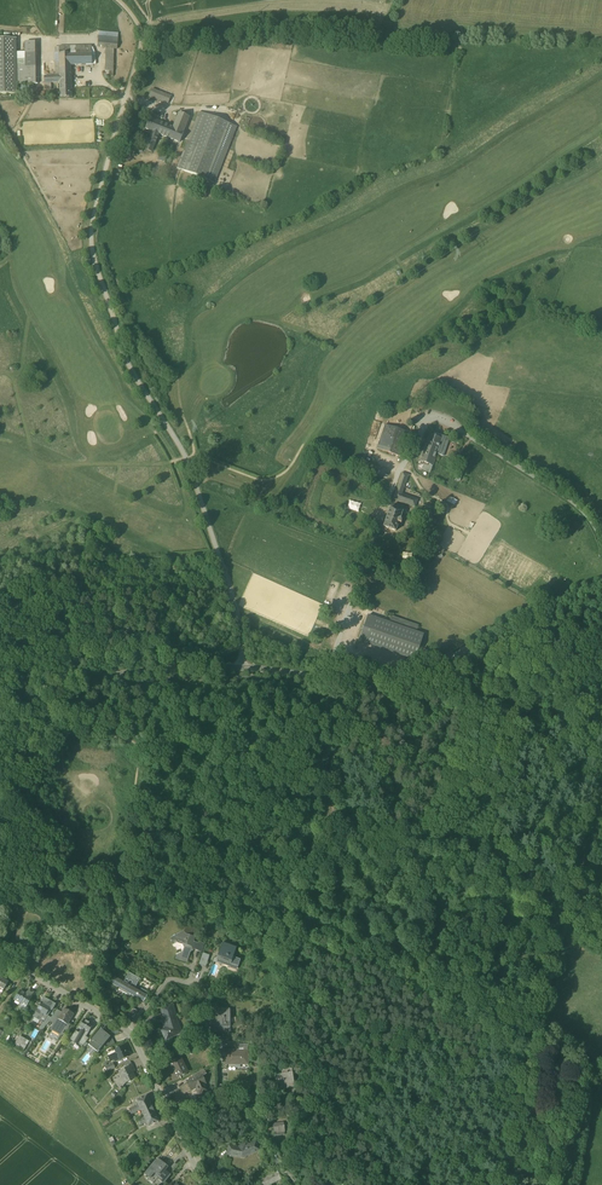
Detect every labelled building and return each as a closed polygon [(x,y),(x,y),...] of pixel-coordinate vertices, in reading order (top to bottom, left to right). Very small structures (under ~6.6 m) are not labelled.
[(0,39),(0,94),(16,94),(16,84),(16,66),(15,38),(0,39)] [(117,41),(97,39),(97,46),(105,47),(113,48),(116,48),(117,41)] [(36,42),(24,42),(25,66),(25,84),(37,84),(36,42)] [(90,45),(58,46),(59,60),(59,75),(59,79),(70,79),(70,64),(91,64),(91,55),(90,45)] [(112,54),(105,54),(104,71),(112,71),(112,54)] [(25,66),(16,66),(16,84),(25,84),(25,66)] [(70,79),(59,79),(59,82),(60,97),(71,97),(70,79)] [(171,96),(152,89),(149,96),(157,99),(157,97),(169,102),(171,96)] [(236,127),(199,112),(177,168),(214,183),(236,127)] [(189,117),(179,113),(175,123),(185,128),(189,117)] [(158,123),(149,119),(145,129),(154,133),(158,123)] [(183,133),(158,123),(154,133),(179,143),(183,133)] [(151,135),(146,147),(152,149),(157,138),(151,135)] [(411,432),(386,424),(377,449),(402,457),(411,432)] [(433,436),(429,435),(425,447),(421,446),(421,449),(424,450),(420,461),(427,464),(426,465),(424,465),(422,470),(430,473),(436,454),(444,457),(450,437),(434,432),(433,436)] [(398,485),(404,487),(409,475),(402,472),(398,485)] [(404,487),(398,485),(396,490),(393,499),(397,501),(404,503),(415,507),(417,503),(418,499),(407,495),(402,494),(404,487)] [(361,515),(364,506),(353,502),(350,511),(361,515)] [(402,511),(389,507),(386,517),(383,527),(395,531),(397,526),(399,527),(400,524),(401,522),(401,521),(403,521),(404,518),(400,517),(402,511)] [(326,594),(333,597),(339,584),(332,580),(326,594)] [(368,615),(359,640),(414,660),(423,634),(417,632),(418,628),(419,626),(392,616),(391,618),(389,623),(368,615)] [(198,930),(187,926),(185,931),(171,937),(174,943),(178,941),(182,943),(185,948),(183,952),(177,955),(176,958),(187,962),(190,952),(189,950),(192,948),(202,952),(204,944),(199,942),(197,944),(193,942),(198,930)] [(237,947),(223,943),(219,952),(221,952),(218,960),(224,962),(224,963),(229,965),(230,963),(238,966),(240,960),(233,957),(237,947)] [(210,955),(203,953),(199,964),(206,967),(210,955)] [(140,979),(129,972),(123,982),(115,977),(113,981),(112,981),(112,982),(111,984),(120,988),(119,990),(127,994),(128,993),(135,997),(134,998),(134,999),(135,997),(136,998),(135,999),(142,1003),(143,1002),(144,1002),(148,996),(146,995),(148,992),(141,989),(140,991),(135,988),(140,979)] [(20,991),(14,1000),(15,1001),(20,1004),(20,1003),(22,1004),(22,1003),(27,1006),(25,1009),(26,1009),(28,1005),(32,998),(30,997),(34,993),(30,989),(25,994),(20,991)] [(44,998),(38,1009),(37,1009),(35,1013),(40,1016),(41,1013),(46,1016),(50,1008),(47,1007),(50,1002),(44,998)] [(177,1022),(172,1005),(160,1008),(164,1020),(162,1021),(164,1029),(161,1030),(166,1041),(182,1033),(177,1022)] [(74,1014),(64,1008),(62,1013),(55,1025),(53,1027),(62,1032),(65,1028),(67,1029),(69,1025),(68,1025),(74,1014)] [(137,1011),(133,1008),(129,1015),(133,1018),(137,1011)] [(51,1018),(49,1022),(55,1025),(62,1013),(57,1010),(51,1018)] [(229,1011),(219,1011),(219,1021),(206,1021),(206,1028),(215,1028),(215,1032),(229,1032),(229,1019),(229,1011)] [(51,1018),(47,1015),(39,1028),(42,1030),(49,1022),(51,1018)] [(93,1025),(84,1020),(79,1028),(82,1030),(86,1032),(88,1034),(93,1025)] [(101,1030),(89,1045),(97,1052),(99,1049),(100,1049),(101,1047),(102,1046),(106,1049),(115,1045),(111,1036),(109,1037),(101,1030)] [(28,1041),(20,1037),(14,1048),(23,1052),(28,1041)] [(84,1038),(79,1044),(82,1047),(86,1042),(87,1041),(84,1038)] [(248,1045),(237,1045),(237,1049),(236,1050),(236,1051),(227,1051),(227,1063),(235,1063),(235,1065),(248,1065),(248,1045)] [(123,1046),(115,1050),(116,1053),(108,1057),(110,1061),(118,1058),(119,1060),(128,1056),(125,1050),(126,1050),(126,1049),(125,1047),(124,1046),(123,1047),(123,1046)] [(180,1057),(175,1060),(167,1064),(170,1070),(174,1079),(180,1076),(179,1074),(187,1071),(180,1057)] [(132,1064),(126,1067),(126,1068),(119,1072),(122,1078),(116,1081),(118,1087),(120,1088),(119,1088),(121,1090),(122,1089),(121,1088),(125,1084),(128,1082),(128,1083),(131,1081),(135,1079),(132,1072),(135,1071),(132,1064)] [(284,1074),(275,1075),(277,1086),(280,1085),(282,1096),(285,1103),(292,1101),(287,1089),(295,1088),(292,1068),(284,1069),(284,1074)] [(200,1076),(195,1079),(195,1078),(187,1082),(189,1086),(191,1085),(193,1088),(197,1086),(198,1088),(197,1088),(198,1090),(199,1090),(200,1093),(207,1090),(204,1083),(205,1083),(202,1076),(207,1074),(207,1073),(200,1076)] [(147,1096),(136,1101),(138,1105),(140,1107),(150,1102),(147,1096)] [(150,1102),(140,1107),(141,1110),(143,1114),(153,1109),(151,1106),(152,1106),(150,1102)] [(153,1109),(143,1114),(144,1117),(146,1120),(156,1115),(153,1109)] [(156,1115),(146,1120),(147,1122),(149,1126),(159,1122),(158,1120),(158,1121),(156,1115)] [(284,1123),(273,1125),(274,1134),(275,1133),(275,1136),(285,1135),(284,1132),(285,1132),(284,1123)] [(256,1142),(246,1146),(245,1144),(238,1148),(229,1146),(227,1155),(242,1158),(260,1150),(256,1142)] [(210,1157),(207,1151),(200,1153),(203,1160),(210,1157)] [(168,1167),(159,1159),(157,1161),(156,1160),(144,1175),(150,1179),(154,1174),(160,1178),(161,1181),(164,1184),(171,1175),(165,1170),(168,1167)] [(260,1181),(263,1184),(265,1184),(280,1177),(286,1173),(291,1179),(294,1177),(291,1173),(290,1174),(287,1170),(282,1172),(282,1171),(279,1173),(278,1173),(277,1172),(260,1181)]
